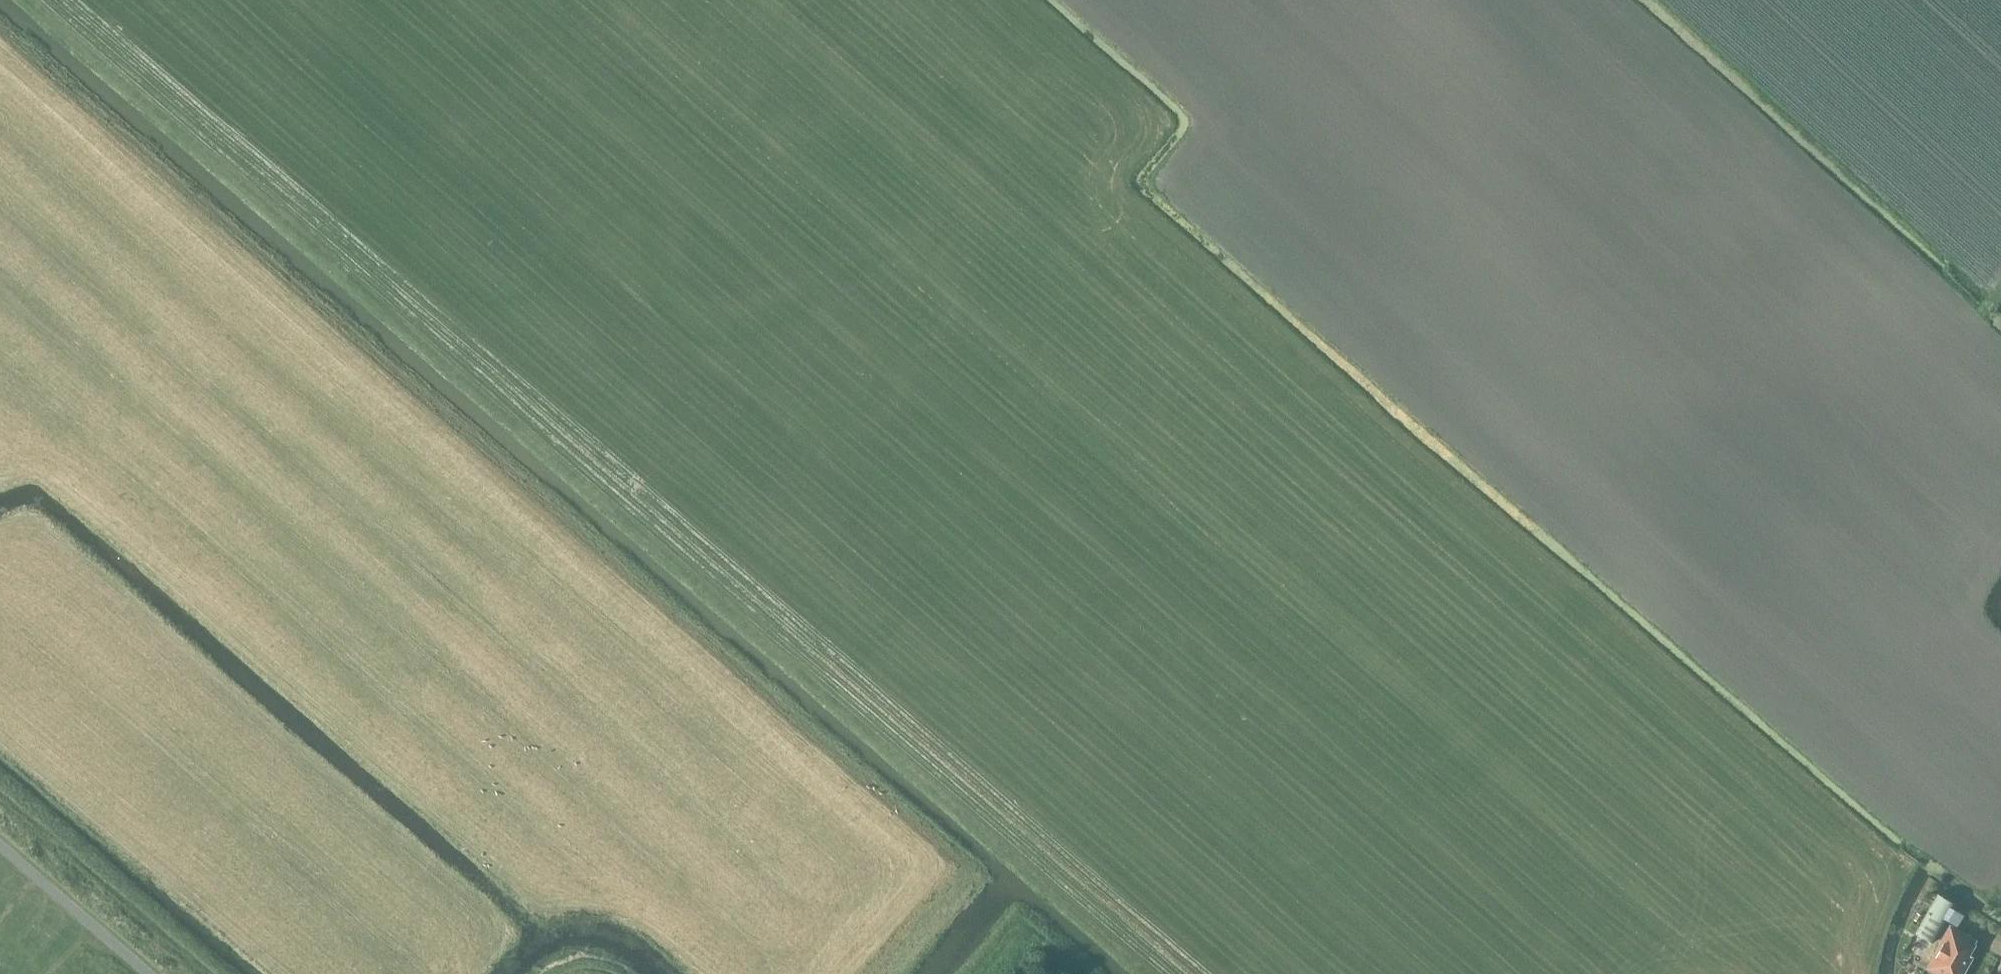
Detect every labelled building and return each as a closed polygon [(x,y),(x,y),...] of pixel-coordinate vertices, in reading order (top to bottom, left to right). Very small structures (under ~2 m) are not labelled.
[(1957,924),(1963,913),(1952,907),(1955,902),(1938,892),(1916,932),(1933,942),(1946,918),(1957,924)] [(1976,940),(1950,925),(1926,967),(1939,973),(1962,973),(1972,955),(1969,953),(1976,940)]
